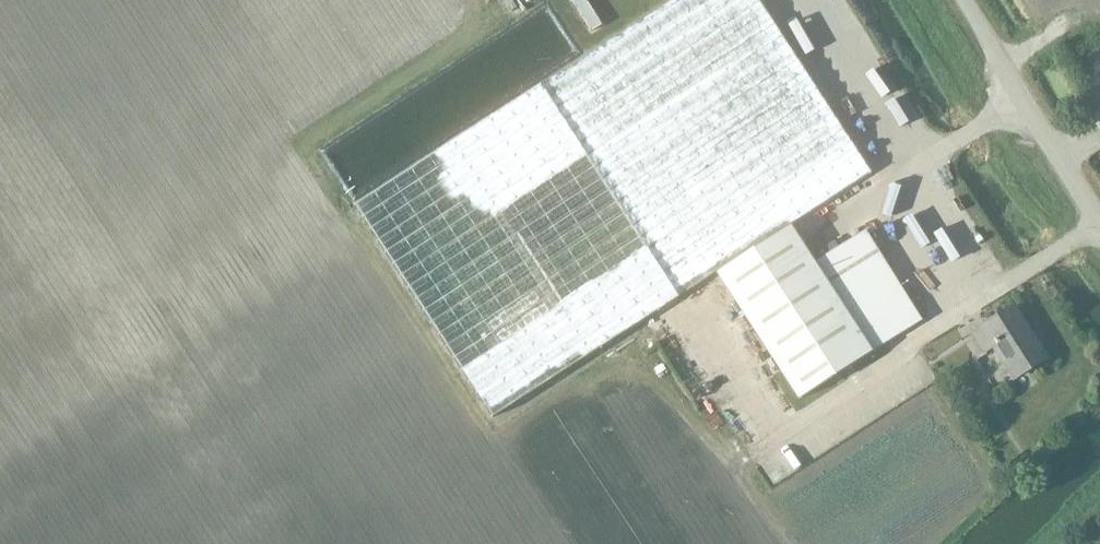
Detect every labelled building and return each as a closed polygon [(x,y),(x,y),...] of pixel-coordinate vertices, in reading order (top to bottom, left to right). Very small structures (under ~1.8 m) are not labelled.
[(562,0),(532,0),(538,12),(562,0)] [(539,85),(677,297),(715,272),(751,248),(790,223),(870,170),(759,0),(669,0),(539,85)] [(429,27),(463,85),(500,63),(486,39),(482,41),(463,7),(429,27)] [(539,85),(355,204),(492,416),(677,297),(539,85)] [(751,248),(715,272),(799,400),(872,353),(812,261),(814,259),(790,223),(751,248)] [(865,226),(814,259),(874,351),(895,338),(925,318),(865,226)] [(1047,357),(1039,344),(1014,306),(980,327),(980,328),(972,332),(984,351),(993,346),(1014,378),(1047,357)] [(685,325),(661,340),(697,396),(720,379),(685,325)]
